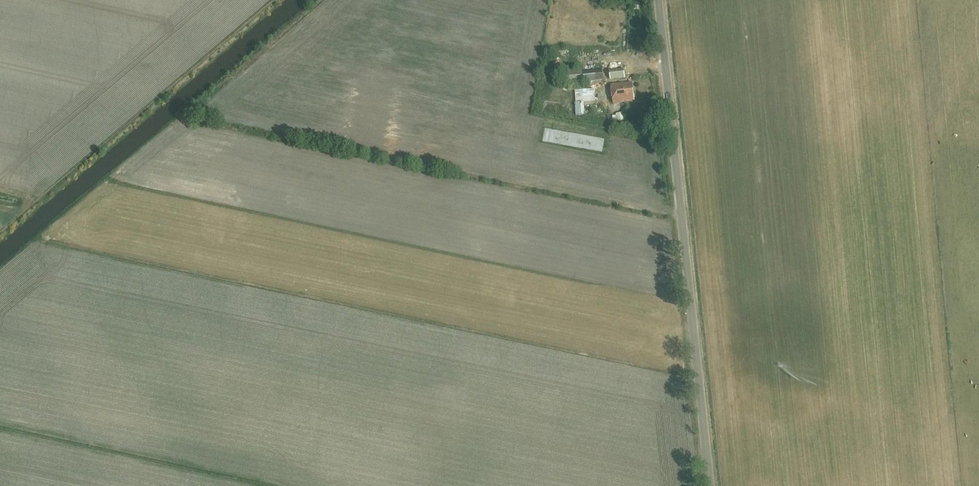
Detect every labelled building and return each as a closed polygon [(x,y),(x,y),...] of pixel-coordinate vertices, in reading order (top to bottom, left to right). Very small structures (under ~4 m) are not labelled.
[(610,79),(625,77),(624,68),(609,70),(602,70),(602,69),(582,71),(582,69),(564,71),(565,84),(583,82),(583,81),(604,79),(610,78),(610,79)] [(611,85),(613,102),(634,100),(632,82),(611,85)] [(576,115),(584,114),(584,102),(575,103),(576,115)]
